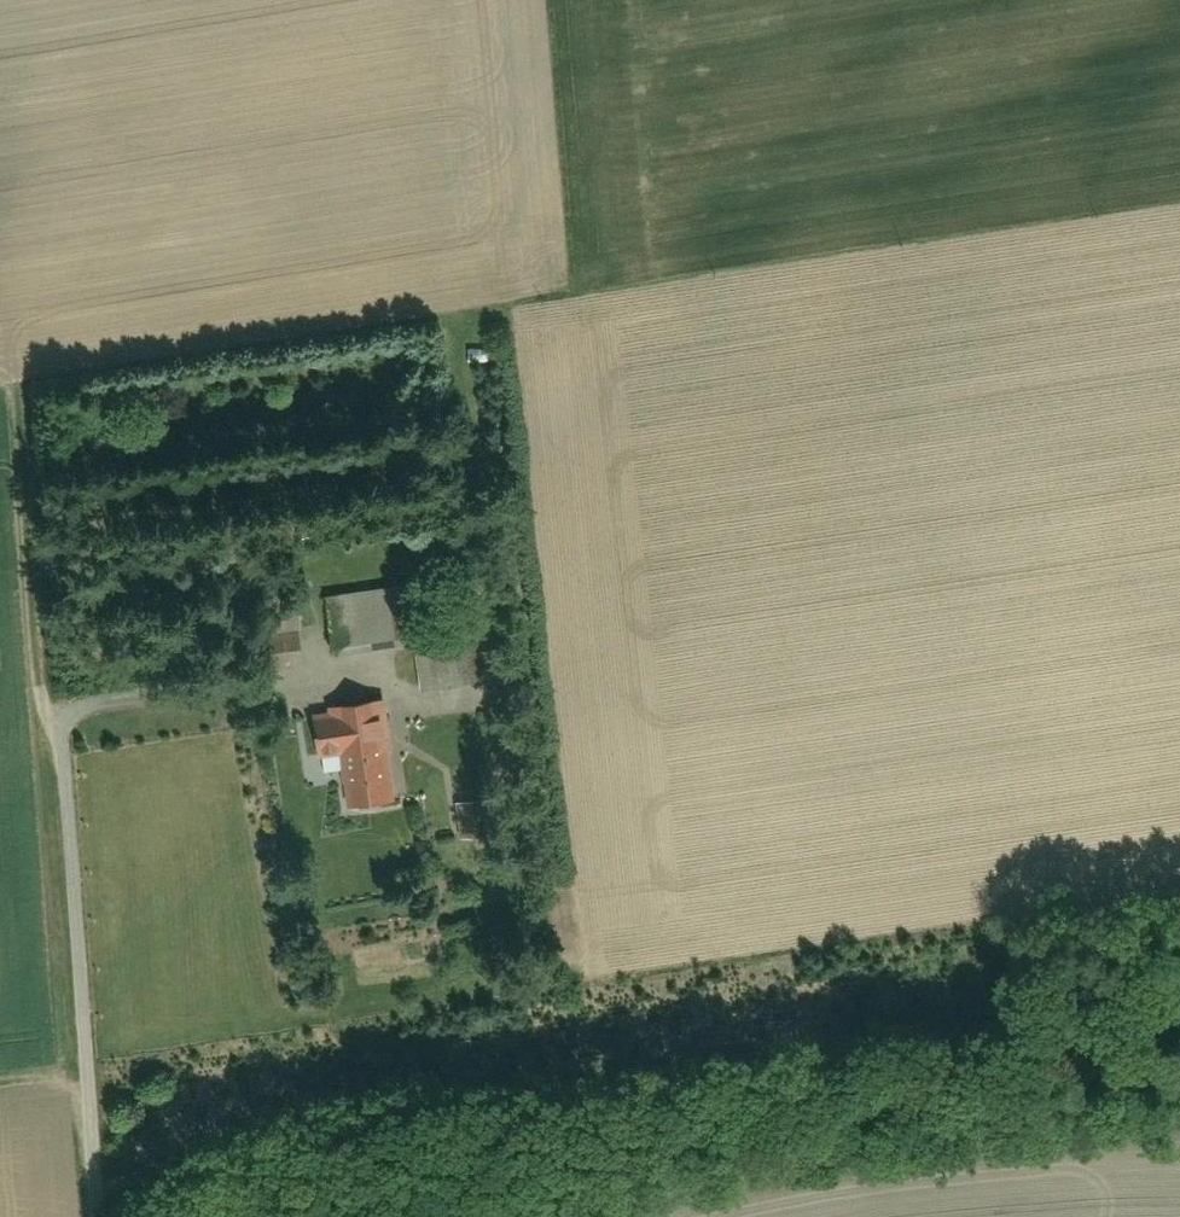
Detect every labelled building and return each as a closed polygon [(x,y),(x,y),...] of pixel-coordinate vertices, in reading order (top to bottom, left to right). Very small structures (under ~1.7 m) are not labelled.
[(328,596),(336,654),(418,644),(411,586),(328,596)] [(416,648),(422,691),(480,684),(474,640),(416,648)] [(310,713),(316,760),(344,756),(351,811),(400,805),(387,703),(310,713)] [(451,802),(457,838),(491,832),(485,796),(451,802)]
